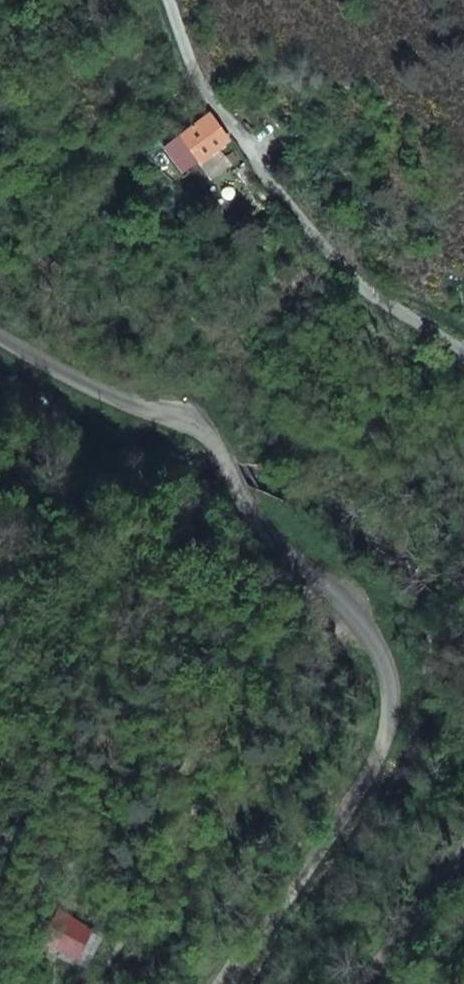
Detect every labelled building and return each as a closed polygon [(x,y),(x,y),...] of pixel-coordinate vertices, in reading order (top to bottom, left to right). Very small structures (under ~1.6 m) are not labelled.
[(224,136),(207,112),(182,131),(198,153),(199,153),(210,169),(221,162),(217,157),(223,153),(216,142),(224,136)] [(198,153),(182,131),(165,143),(182,165),(198,153)]
